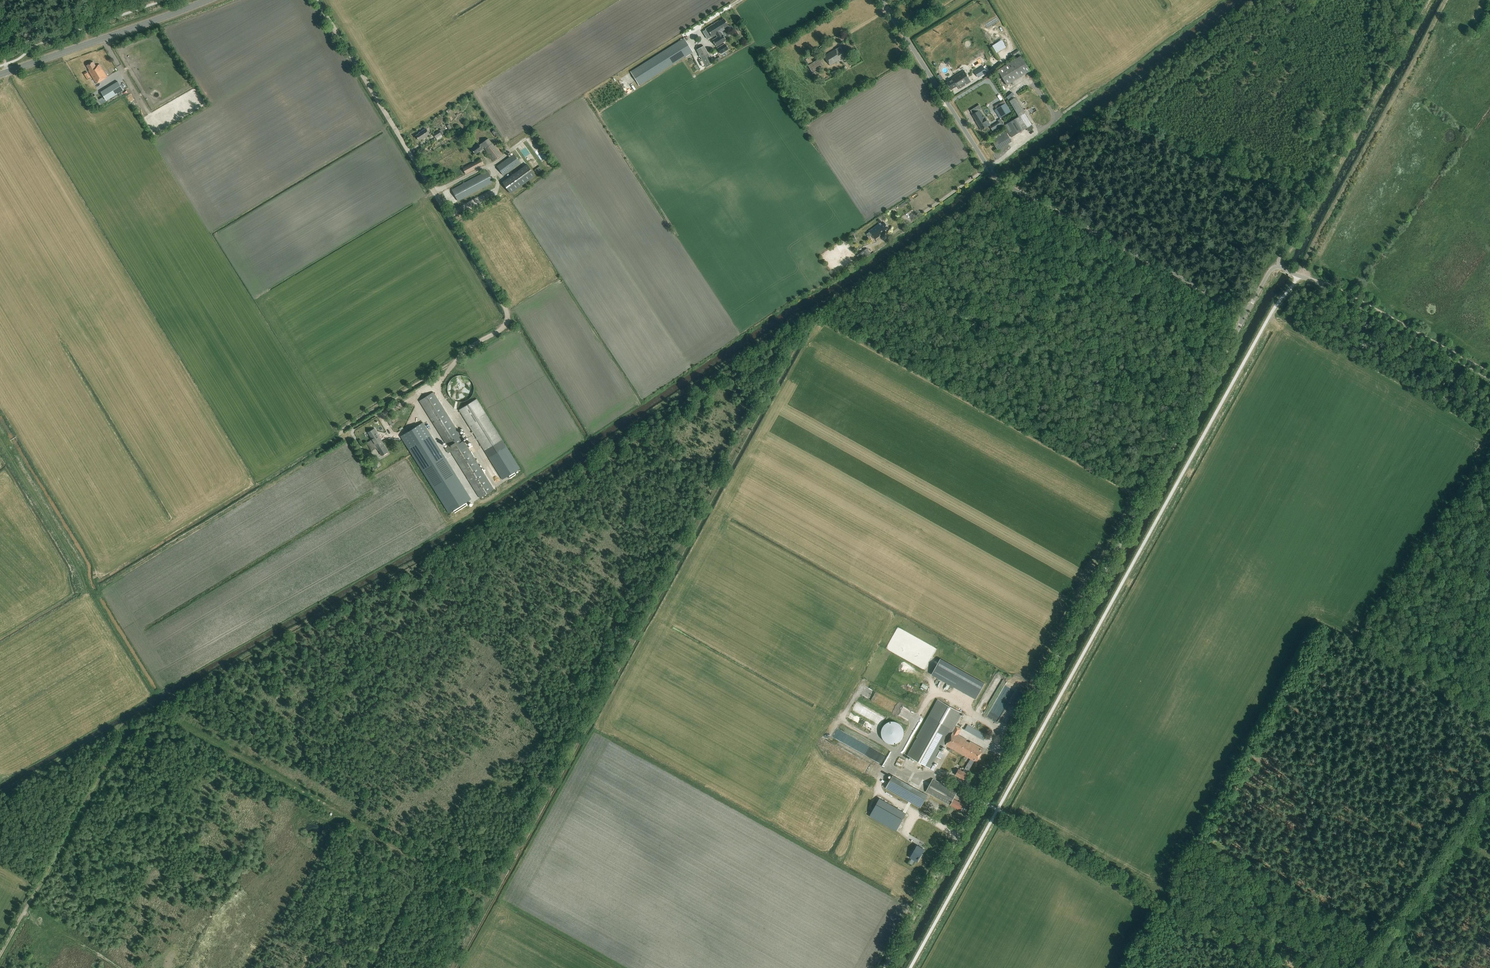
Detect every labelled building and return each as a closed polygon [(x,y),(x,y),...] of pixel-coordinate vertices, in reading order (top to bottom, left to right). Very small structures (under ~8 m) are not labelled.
[(724,30),(724,29),(728,26),(724,19),(719,22),(718,21),(706,29),(711,38),(716,35),(717,37),(713,40),(716,46),(718,46),(726,40),(721,32),(724,30)] [(639,86),(693,52),(684,38),(630,71),(639,86)] [(725,44),(718,49),(721,54),(728,50),(725,44)] [(713,63),(704,46),(697,50),(706,67),(713,63)] [(840,47),(836,49),(824,56),(830,65),(840,59),(839,59),(845,55),(840,47)] [(1007,86),(1031,71),(1021,56),(998,70),(1007,86)] [(824,67),(819,58),(813,62),(809,57),(806,59),(809,64),(808,65),(812,72),(811,72),(812,74),(824,67)] [(97,84),(107,77),(99,65),(96,67),(93,62),(87,66),(90,70),(89,71),(91,75),(97,84)] [(978,78),(986,72),(983,66),(974,72),(978,78)] [(953,78),(953,79),(947,83),(951,90),(958,86),(960,89),(971,82),(964,70),(953,78)] [(124,91),(118,81),(101,92),(107,101),(124,91)] [(96,107),(97,107),(101,105),(100,103),(95,96),(92,98),(91,98),(91,99),(96,107)] [(1025,113),(1015,98),(1009,101),(1019,117),(1021,116),(1025,113)] [(1000,119),(1011,112),(1006,103),(995,110),(1000,119)] [(975,113),(977,117),(979,119),(976,121),(979,125),(979,124),(982,130),(988,126),(990,125),(985,116),(984,116),(980,110),(975,113)] [(1019,117),(1005,126),(1012,137),(1028,128),(1021,116),(1019,117)] [(419,134),(416,136),(419,140),(422,138),(422,139),(429,134),(425,129),(419,133),(419,134)] [(998,150),(1012,142),(1005,130),(991,138),(998,150)] [(489,138),(479,145),(478,144),(471,149),(475,154),(482,149),(484,148),(485,149),(487,151),(486,152),(493,162),(503,154),(496,145),(495,146),(493,143),(489,138)] [(504,175),(520,163),(514,154),(497,167),(504,175)] [(466,173),(484,164),(481,159),(463,168),(466,173)] [(527,164),(502,182),(511,194),(535,176),(527,164)] [(493,182),(487,171),(452,190),(458,201),(493,182)] [(889,229),(885,223),(881,226),(879,224),(870,232),(871,234),(875,240),(883,234),(882,233),(884,231),(885,232),(889,229)] [(863,259),(870,253),(867,248),(859,254),(863,259)] [(448,384),(448,387),(448,390),(448,393),(450,396),(452,398),(454,400),(457,401),(460,402),(464,401),(467,400),(469,399),(471,396),(473,394),(474,390),(474,387),(473,384),(472,381),(469,379),(467,377),(464,376),(461,376),(458,376),(455,377),(452,379),(450,381),(448,384)] [(451,452),(480,498),(494,490),(433,392),(419,401),(448,447),(445,449),(448,453),(451,452)] [(510,478),(516,475),(514,473),(520,469),(477,399),(459,410),(489,458),(502,480),(509,476),(510,478)] [(431,435),(423,423),(401,436),(409,449),(449,513),(458,508),(459,510),(464,507),(462,505),(471,499),(431,435)] [(377,433),(375,429),(368,433),(372,440),(367,443),(371,451),(377,448),(382,456),(388,453),(379,436),(378,433),(377,433)] [(931,674),(975,699),(984,683),(940,658),(931,674)] [(961,729),(955,725),(962,713),(939,700),(908,756),(931,769),(933,765),(937,757),(941,759),(944,754),(940,752),(946,741),(948,742),(946,745),(977,762),(984,749),(971,742),(970,743),(966,741),(967,740),(958,735),(961,729)] [(881,731),(881,733),(881,734),(881,735),(882,737),(882,738),(883,739),(884,740),(885,741),(886,742),(887,743),(888,743),(889,744),(891,744),(892,744),(893,744),(895,744),(896,744),(897,743),(898,743),(899,742),(900,741),(901,740),(902,739),(903,738),(903,737),(904,735),(904,734),(904,733),(904,731),(904,730),(903,729),(903,728),(902,726),(901,725),(900,724),(899,724),(898,723),(897,722),(896,722),(895,722),(893,721),(892,721),(891,722),(889,722),(888,722),(887,723),(886,724),(885,724),(884,725),(883,726),(882,728),(882,729),(881,730),(881,731)] [(968,774),(972,765),(968,763),(964,771),(959,769),(956,775),(965,780),(968,774)] [(928,796),(893,776),(886,788),(921,808),(928,796)] [(957,792),(938,781),(933,779),(926,792),(961,811),(965,805),(954,799),(957,792)] [(870,815),(896,830),(905,814),(879,799),(870,815)] [(910,858),(918,862),(922,854),(925,849),(917,845),(914,851),(910,858)]
